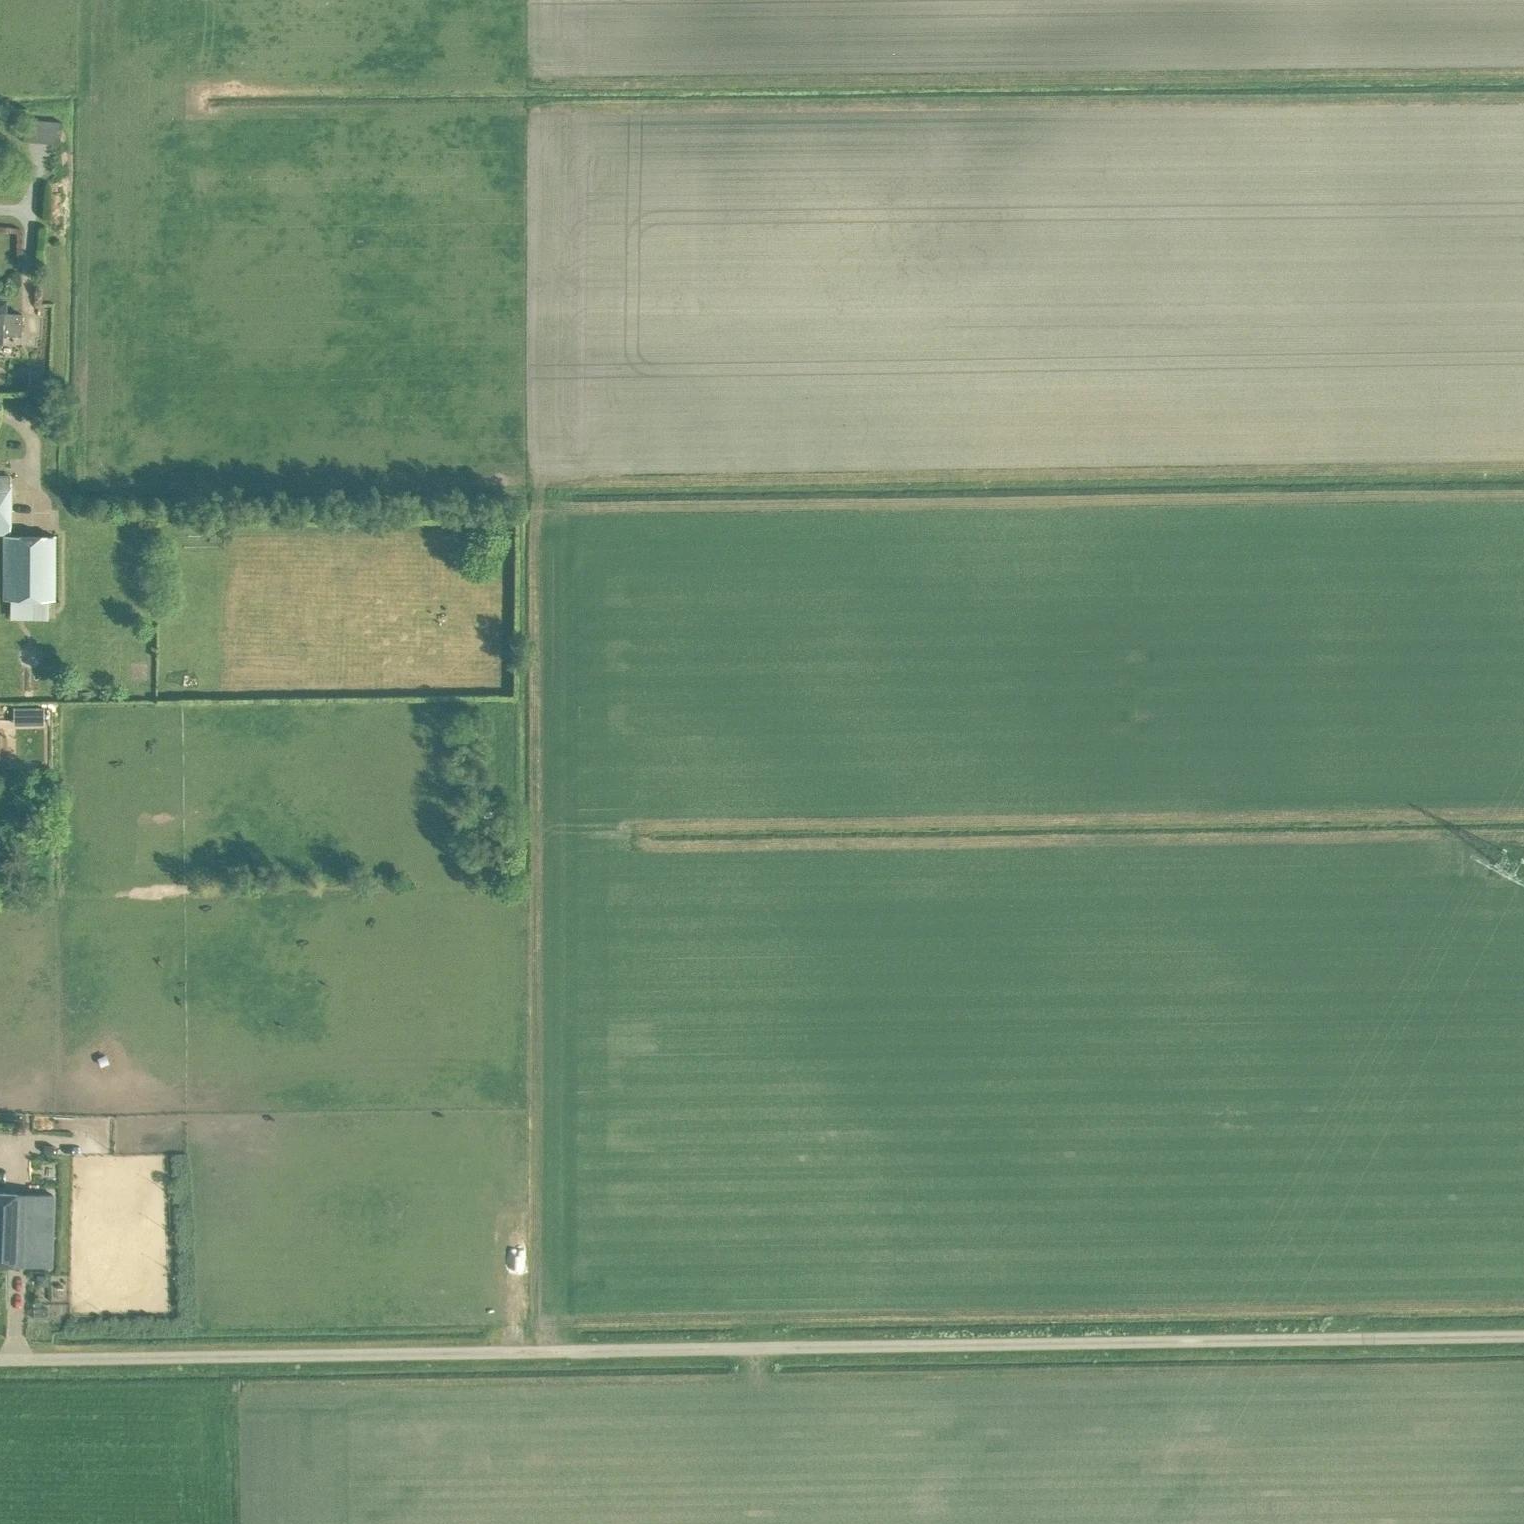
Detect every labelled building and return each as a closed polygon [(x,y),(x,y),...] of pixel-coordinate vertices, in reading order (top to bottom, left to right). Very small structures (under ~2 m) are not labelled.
[(24,118),(23,141),(60,144),(62,122),(24,118)] [(27,317),(9,315),(10,301),(0,300),(0,346),(7,346),(7,334),(26,335),(27,317)] [(30,384),(43,384),(43,372),(30,371),(30,384)] [(4,534),(10,534),(11,476),(0,476),(0,534),(4,534)] [(10,535),(10,534),(4,534),(4,600),(54,600),(55,536),(10,535)] [(3,733),(3,719),(9,719),(9,707),(0,707),(0,733),(3,733)] [(43,719),(43,707),(14,707),(14,719),(43,719)] [(32,1267),(34,1194),(0,1193),(0,1266),(32,1267)] [(37,1287),(48,1286),(48,1275),(37,1275),(37,1287)]
